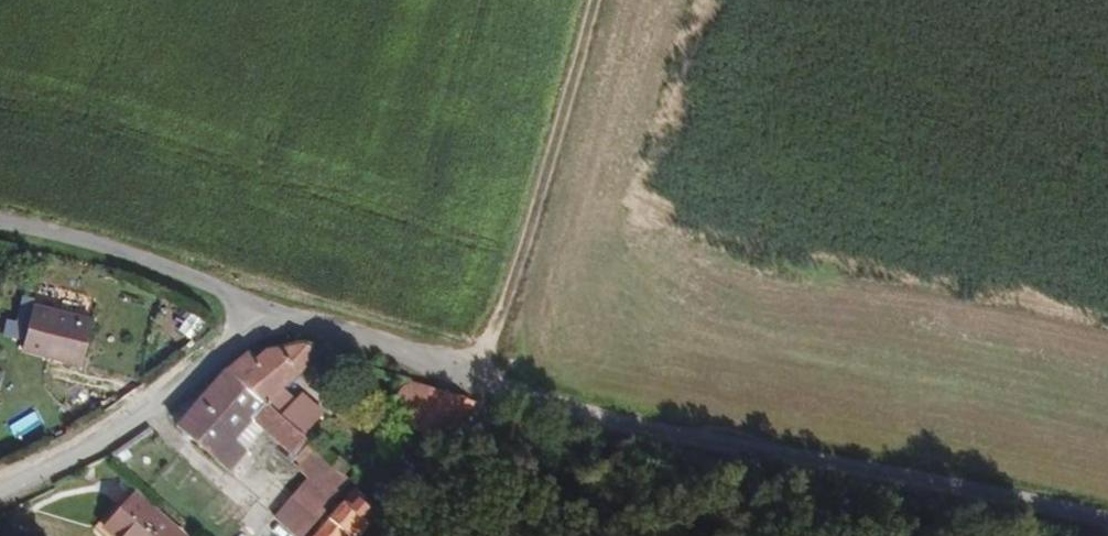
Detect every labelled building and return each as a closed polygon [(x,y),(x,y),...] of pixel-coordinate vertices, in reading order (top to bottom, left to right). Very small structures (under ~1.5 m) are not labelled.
[(73,369),(85,326),(28,311),(15,354),(73,369)] [(300,341),(259,347),(228,372),(317,452),(323,444),(316,435),(330,419),(311,399),(302,406),(282,387),(320,347),(300,341)] [(317,452),(228,372),(179,421),(229,467),(248,446),(239,436),(255,418),(265,428),(291,452),(287,457),(292,460),(296,456),(311,474),(335,496),(348,480),(317,452)] [(437,380),(413,373),(394,395),(411,409),(437,380)] [(443,441),(483,394),(440,381),(412,412),(443,441)] [(40,424),(33,411),(9,424),(16,437),(40,424)] [(239,436),(248,446),(265,428),(255,418),(239,436)] [(291,497),(315,518),(328,503),(305,480),(291,497)] [(378,516),(363,501),(367,497),(361,491),(321,535),(362,535),(378,516)] [(107,528),(116,535),(179,535),(135,496),(107,528)] [(282,535),(300,535),(315,518),(291,497),(267,523),(282,535)]
